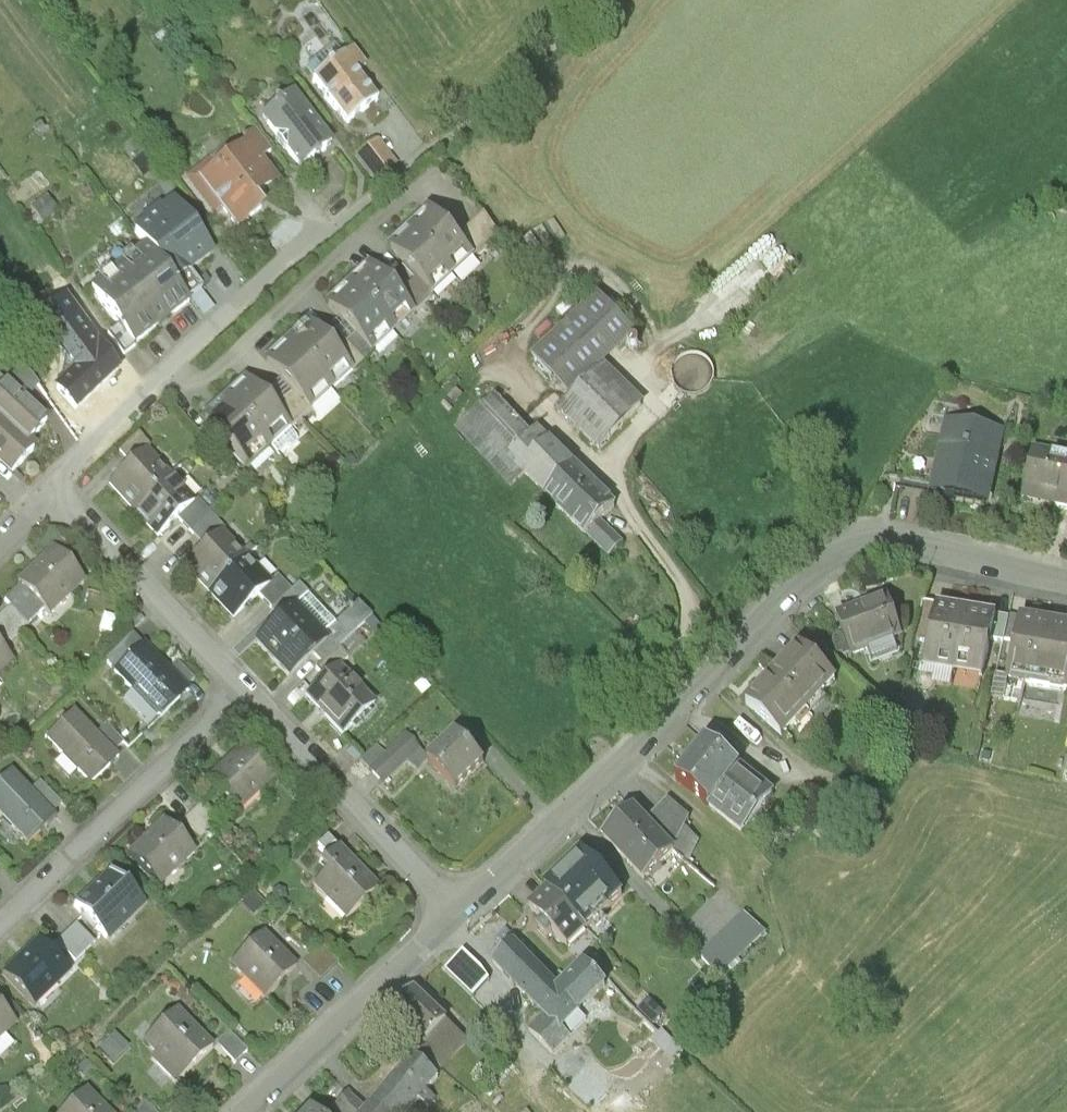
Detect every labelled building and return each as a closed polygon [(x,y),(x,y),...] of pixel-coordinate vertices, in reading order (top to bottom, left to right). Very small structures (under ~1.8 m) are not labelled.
[(353,50),(342,58),(356,75),(366,67),(353,50)] [(330,67),(322,56),(307,68),(315,79),(330,67)] [(356,75),(342,58),(330,67),(315,79),(313,80),(347,126),(377,103),(356,75)] [(331,147),(291,94),(278,104),(273,103),(273,108),(261,117),(276,137),(276,140),(283,150),(287,151),(301,170),(331,147)] [(271,152),(255,131),(242,141),(246,147),(247,146),(259,161),(271,152)] [(396,167),(376,141),(356,157),(375,182),(396,167)] [(246,147),(217,170),(211,162),(187,181),(215,216),(223,210),(237,228),(261,210),(253,199),(275,182),(259,161),(247,146),(246,147)] [(211,255),(172,205),(162,212),(160,209),(142,223),(144,226),(141,228),(135,234),(146,249),(173,284),(211,255)] [(459,240),(433,212),(411,232),(452,276),(472,257),(473,256),(459,240)] [(486,216),(459,240),(473,256),(472,257),(475,260),(500,237),(486,216)] [(773,229),(728,264),(746,287),(791,252),(773,229)] [(452,276),(411,232),(391,250),(417,280),(431,295),(432,293),(441,285),(452,276)] [(173,284),(146,249),(91,292),(118,328),(133,347),(189,304),(173,284)] [(397,298),(371,269),(349,289),(390,332),(410,314),(411,313),(397,298)] [(431,295),(417,280),(407,289),(424,308),(436,297),(432,293),(431,295)] [(390,332),(349,289),(328,308),(355,337),(369,352),(370,350),(390,332)] [(424,308),(407,289),(397,298),(411,313),(410,314),(413,318),(424,308)] [(637,336),(599,295),(533,356),(573,399),(604,367),(604,366),(637,336)] [(75,411),(117,372),(64,301),(37,322),(64,357),(60,388),(56,391),(75,411)] [(335,356),(308,326),(287,345),(328,389),(348,371),(349,370),(335,356)] [(133,347),(118,328),(107,337),(123,358),(134,349),(133,347)] [(369,352),(355,337),(345,346),(362,364),(373,354),(370,350),(369,352)] [(328,389),(287,345),(267,364),(294,393),(307,408),(308,407),(328,389)] [(362,364),(345,346),(335,356),(349,370),(348,371),(351,375),(362,364)] [(573,399),(564,408),(565,410),(563,413),(600,449),(642,406),(604,367),(573,399)] [(23,371),(14,378),(32,399),(41,392),(23,371)] [(273,413),(246,384),(226,403),(266,446),(286,428),(287,427),(273,413)] [(4,387),(0,391),(0,423),(26,447),(27,446),(46,425),(4,387)] [(307,408),(294,393),(283,403),(300,421),(312,411),(308,407),(307,408)] [(266,446),(226,403),(205,421),(207,424),(225,444),(245,465),(266,446)] [(300,421),(283,403),(273,413),(287,427),(286,428),(289,431),(300,421)] [(510,459),(518,450),(480,409),(458,430),(512,488),(526,475),(510,459)] [(0,423),(0,463),(13,474),(33,452),(27,446),(26,447),(0,423)] [(286,428),(266,446),(276,456),(285,447),(290,449),(296,443),(295,438),(293,437),(294,436),(289,431),(286,428)] [(998,439),(949,428),(946,443),(937,485),(986,496),(998,439)] [(555,504),(583,476),(539,430),(518,450),(510,459),(526,475),(555,504)] [(946,443),(911,435),(902,478),(937,485),(946,443)] [(138,436),(118,455),(130,466),(144,453),(145,454),(150,449),(138,436)] [(1035,451),(1025,489),(1057,497),(1055,505),(1066,508),(1066,459),(1035,451)] [(130,466),(109,486),(134,513),(169,480),(145,454),(144,453),(130,466)] [(616,509),(583,476),(555,504),(587,537),(588,536),(601,523),(616,509)] [(169,480),(134,513),(158,539),(178,520),(193,506),(193,505),(169,480)] [(193,506),(178,520),(191,535),(210,517),(196,502),(193,505),(193,506)] [(210,517),(191,535),(204,549),(220,534),(221,535),(224,532),(210,517)] [(623,545),(601,523),(588,536),(610,557),(623,545)] [(204,549),(184,567),(209,594),(245,560),(221,535),(220,534),(204,549)] [(53,550),(44,559),(45,560),(21,584),(19,583),(18,584),(21,587),(43,610),(49,616),(50,615),(47,613),(67,594),(69,597),(84,583),(53,550)] [(245,560),(209,594),(234,620),(259,597),(269,586),(268,586),(245,560)] [(277,578),(268,586),(269,586),(259,597),(271,611),(291,593),(277,578)] [(43,610),(21,587),(4,602),(10,607),(28,625),(43,610)] [(291,593),(271,611),(280,620),(293,607),(294,609),(300,603),(299,602),(291,593)] [(300,603),(294,609),(293,607),(280,620),(255,643),(288,678),(313,656),(326,643),(326,642),(322,638),(335,626),(306,595),(299,602),(300,603)] [(887,596),(837,613),(850,654),(868,649),(867,645),(892,637),(886,618),(894,616),(887,596)] [(937,602),(923,599),(916,636),(929,639),(937,602)] [(967,606),(937,600),(937,602),(929,639),(924,660),(954,666),(967,606)] [(997,613),(967,606),(954,666),(985,672),(992,638),(997,614),(997,613)] [(28,625),(10,607),(1,616),(18,634),(28,625)] [(344,625),(354,635),(371,619),(362,609),(344,625)] [(1009,616),(997,614),(992,638),(1004,641),(1005,638),(1009,616)] [(1022,616),(1010,614),(1009,616),(1005,638),(1017,640),(1022,616)] [(1,616),(0,617),(0,633),(9,643),(18,634),(1,616)] [(140,616),(131,625),(135,629),(145,621),(140,616)] [(1022,616),(1017,640),(1006,694),(1023,697),(1027,681),(1066,689),(1066,626),(1022,616)] [(344,625),(326,642),(326,643),(313,656),(321,665),(339,649),(354,635),(344,625)] [(132,635),(105,661),(115,672),(142,646),(132,635)] [(168,671),(143,645),(142,646),(115,672),(133,691),(147,706),(159,719),(160,719),(188,693),(184,689),(168,671)] [(801,645),(746,703),(783,737),(837,680),(801,645)] [(0,649),(0,674),(13,662),(0,649)] [(321,665),(315,670),(325,680),(338,668),(339,669),(349,660),(339,649),(321,665)] [(194,680),(177,663),(168,671),(184,689),(194,680)] [(339,669),(338,668),(325,680),(306,697),(342,736),(359,721),(356,717),(370,703),(339,669)] [(147,706),(133,691),(124,699),(125,700),(124,700),(125,700),(124,700),(137,714),(138,714),(139,714),(144,709),(147,706)] [(96,735),(74,711),(45,737),(63,756),(78,772),(90,785),(118,758),(114,753),(96,735)] [(123,745),(106,726),(96,735),(114,753),(123,745)] [(406,736),(367,771),(380,786),(419,751),(406,736)] [(485,765),(458,736),(429,763),(456,792),(485,765)] [(739,769),(707,743),(677,780),(709,807),(739,769)] [(242,750),(234,758),(235,759),(209,784),(235,812),(256,792),(258,795),(272,782),(242,750)] [(78,772),(63,756),(55,763),(70,779),(78,772)] [(739,769),(709,807),(742,834),(772,796),(739,769)] [(11,770),(0,780),(0,816),(28,845),(56,818),(52,813),(35,795),(11,770)] [(61,805),(44,787),(35,795),(52,813),(61,805)] [(606,831),(631,804),(618,792),(593,819),(606,831)] [(645,823),(673,853),(688,820),(668,803),(645,823)] [(218,826),(201,808),(192,816),(209,835),(218,826)] [(645,823),(633,809),(604,836),(644,881),(673,853),(645,823)] [(209,835),(192,816),(182,825),(199,844),(209,835)] [(163,824),(155,832),(157,833),(131,858),(130,856),(128,858),(159,890),(160,888),(158,885),(174,869),(177,866),(180,869),(194,856),(163,824)] [(324,877),(344,858),(326,839),(306,857),(324,877)] [(582,853),(547,887),(550,890),(587,929),(622,895),(582,853)] [(352,866),(344,858),(324,877),(312,889),(325,902),(329,899),(348,919),(344,923),(346,924),(378,894),(376,892),(375,894),(350,868),(352,866)] [(109,876),(102,883),(103,885),(77,909),(76,908),(74,910),(105,941),(107,940),(104,937),(123,918),(126,921),(140,908),(109,876)] [(587,929),(550,890),(531,907),(545,922),(540,926),(548,935),(553,930),(568,946),(587,929)] [(745,915),(700,957),(719,977),(766,933),(745,915)] [(95,946),(76,926),(66,935),(85,956),(95,946)] [(85,956),(66,935),(56,945),(75,965),(85,956)] [(271,944),(263,935),(230,966),(242,980),(243,981),(247,977),(265,997),(262,1000),(264,1002),(296,971),(295,969),(293,971),(269,946),(271,944)] [(38,944),(30,952),(31,953),(6,977),(5,976),(3,977),(35,1009),(36,1008),(33,1005),(52,985),(56,989),(69,976),(38,944)] [(559,992),(512,945),(494,963),(547,1017),(548,1016),(569,1037),(588,1019),(580,1011),(579,1013),(559,992)] [(338,965),(321,947),(302,965),(319,982),(338,965)] [(586,965),(559,992),(579,1013),(580,1011),(606,985),(586,965)] [(242,980),(230,966),(223,973),(235,986),(242,980)] [(467,1041),(415,992),(396,1010),(428,1041),(449,1061),(467,1041)] [(1,1041),(16,1027),(0,1010),(0,1040),(1,1041)] [(210,1052),(183,1023),(185,1022),(175,1012),(144,1043),(156,1056),(151,1061),(174,1086),(210,1052)] [(569,1037),(548,1016),(547,1017),(531,1032),(552,1054),(561,1045),(564,1048),(567,1045),(564,1042),(569,1037)] [(116,1031),(99,1047),(114,1062),(131,1046),(116,1031)] [(247,1052),(228,1032),(216,1044),(234,1064),(247,1052)] [(449,1061),(428,1041),(417,1052),(439,1071),(449,1061)] [(493,1066),(467,1041),(449,1061),(475,1086),(493,1066)] [(370,1108),(375,1111),(412,1111),(420,1102),(428,1093),(440,1080),(414,1058),(370,1108)] [(93,1103),(95,1101),(86,1092),(65,1111),(102,1111),(93,1103)] [(346,1093),(333,1107),(339,1111),(366,1111),(346,1093)] [(428,1093),(420,1102),(429,1110),(437,1101),(428,1093)] [(144,1102),(134,1111),(135,1111),(154,1111),(144,1102)]
